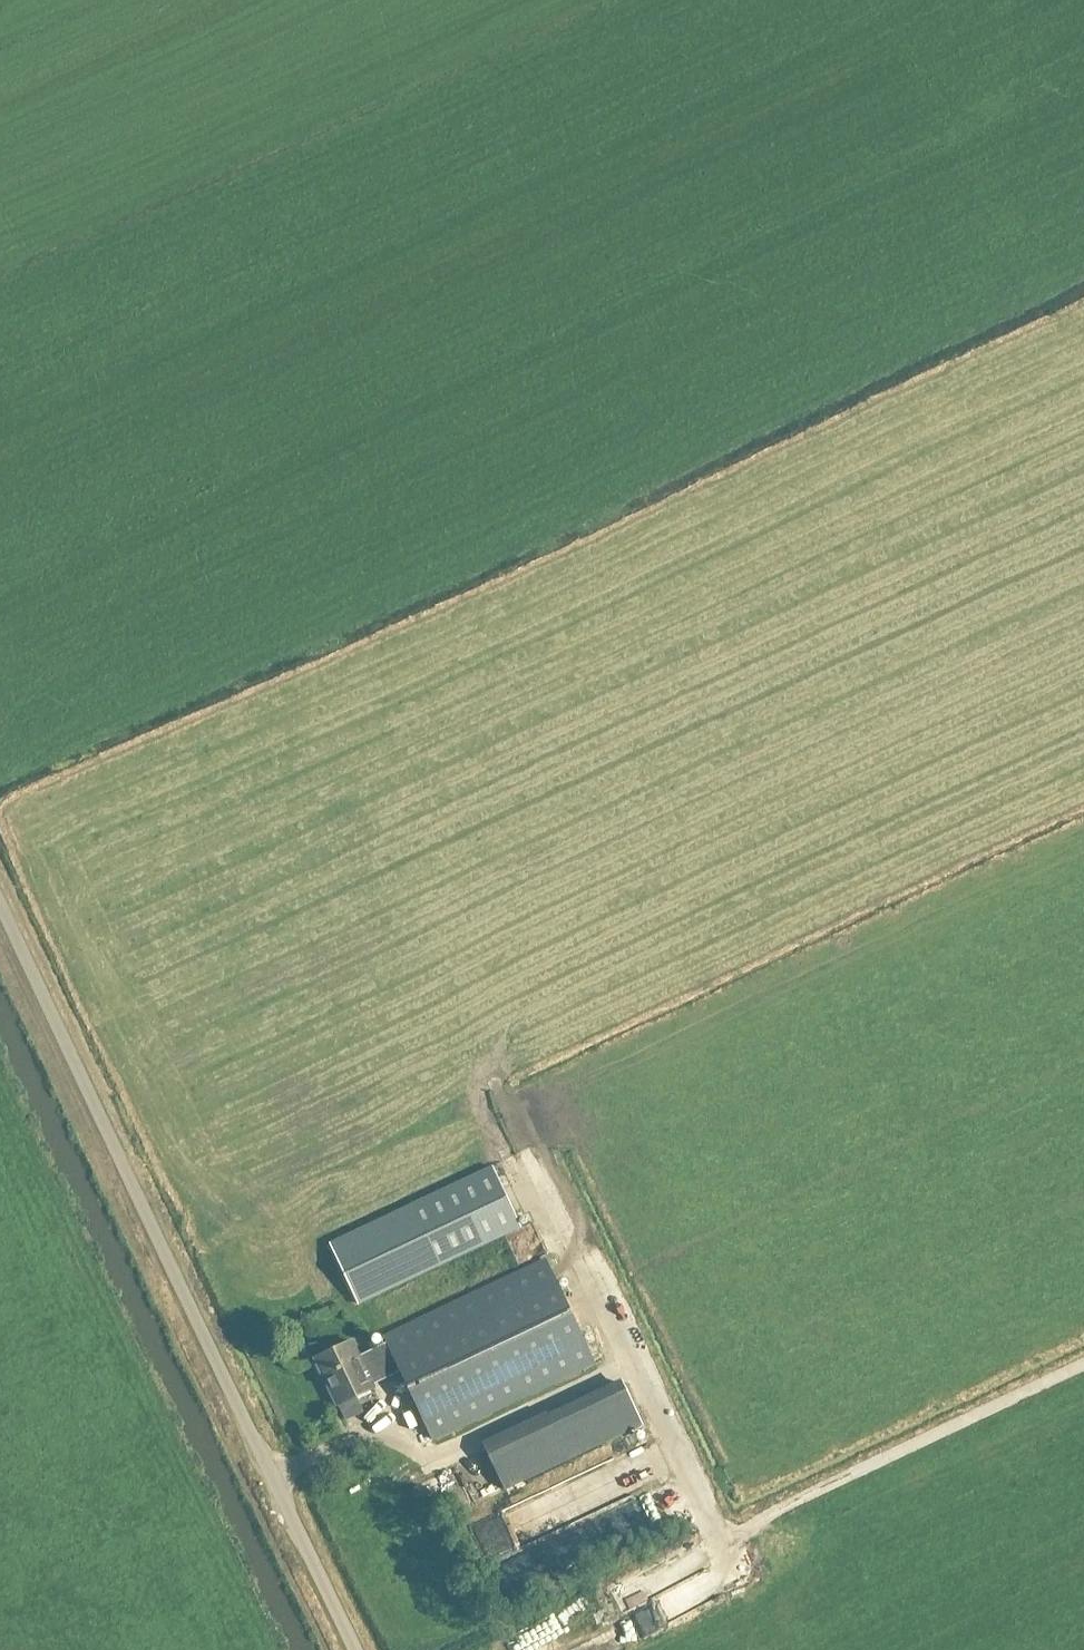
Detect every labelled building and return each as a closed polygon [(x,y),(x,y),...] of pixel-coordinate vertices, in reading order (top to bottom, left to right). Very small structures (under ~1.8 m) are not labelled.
[(329,1243),(357,1303),(520,1227),(492,1166),(329,1243)] [(593,1363),(545,1260),(383,1336),(386,1342),(358,1355),(351,1341),(315,1358),(337,1405),(373,1388),(372,1385),(400,1371),(432,1439),(593,1363)] [(483,1450),(503,1490),(641,1423),(622,1383),(483,1450)] [(632,1599),(654,1587),(643,1567),(621,1579),(632,1599)] [(565,1592),(581,1628),(606,1617),(589,1581),(565,1592)] [(642,1601),(651,1620),(680,1606),(671,1587),(642,1601)] [(528,1637),(513,1635),(510,1649),(541,1649),(543,1638),(559,1641),(562,1621),(546,1618),(545,1628),(530,1626),(528,1637)]
